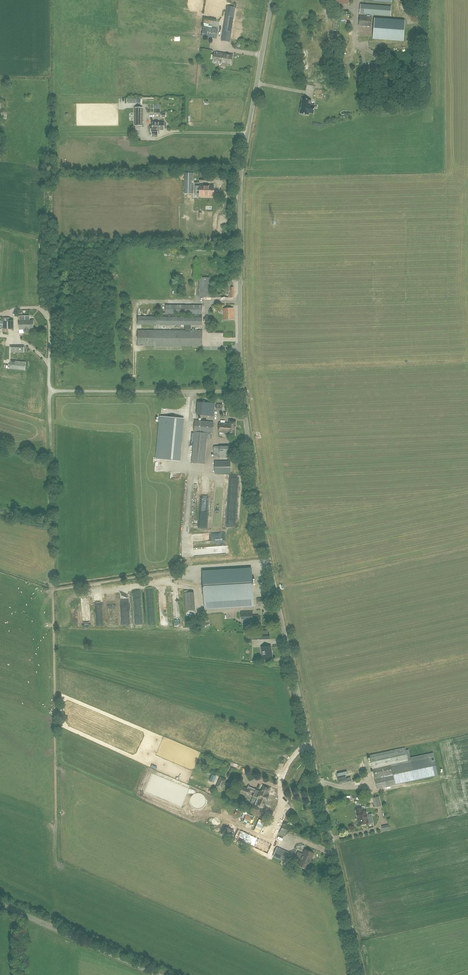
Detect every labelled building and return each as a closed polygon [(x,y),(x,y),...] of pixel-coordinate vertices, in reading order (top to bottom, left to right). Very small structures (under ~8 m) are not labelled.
[(390,16),(391,7),(361,4),(360,14),(390,16)] [(230,42),(235,8),(227,6),(221,41),(230,42)] [(371,26),(372,18),(360,17),(359,26),(371,26)] [(405,20),(374,18),(373,39),(404,41),(405,20)] [(324,23),(308,20),(305,31),(323,33),(324,23)] [(217,35),(218,29),(208,27),(207,33),(212,34),(211,38),(216,39),(217,35)] [(231,65),(233,55),(215,52),(213,62),(231,65)] [(364,74),(381,72),(379,62),(372,63),(372,66),(363,67),(364,74)] [(309,99),(305,98),(305,99),(302,99),(300,113),(302,114),(302,115),(306,115),(306,114),(309,115),(309,113),(313,114),(315,106),(310,105),(311,100),(309,100),(309,99)] [(158,136),(158,132),(157,132),(157,130),(158,130),(164,130),(164,129),(165,129),(166,128),(166,124),(165,123),(164,123),(164,122),(153,122),(153,126),(151,126),(151,132),(152,132),(152,136),(158,136)] [(193,182),(193,173),(185,173),(184,194),(193,194),(193,185),(192,185),(192,182),(193,182)] [(200,185),(200,196),(214,196),(214,186),(200,185)] [(215,294),(212,293),(212,278),(199,278),(199,297),(229,297),(229,287),(215,287),(215,294)] [(162,305),(162,317),(138,317),(138,324),(185,325),(185,331),(167,331),(154,330),(138,330),(138,346),(202,346),(202,331),(195,331),(195,328),(191,328),(191,327),(191,325),(202,325),(202,305),(162,305)] [(224,320),(234,319),(234,308),(223,309),(224,320)] [(30,320),(30,316),(25,316),(25,320),(19,320),(19,330),(24,330),(24,331),(30,331),(30,330),(33,330),(33,320),(30,320)] [(14,320),(8,320),(8,321),(3,320),(3,321),(0,321),(0,327),(2,327),(2,325),(3,325),(3,329),(8,329),(14,329),(14,320)] [(26,370),(26,362),(11,361),(11,369),(26,370)] [(214,416),(215,404),(198,402),(197,414),(214,416)] [(177,461),(181,418),(161,417),(157,459),(177,461)] [(213,433),(214,422),(195,421),(194,431),(192,462),(205,463),(207,438),(211,439),(211,434),(207,433),(207,432),(213,433)] [(235,435),(236,421),(230,421),(230,423),(220,423),(219,432),(229,433),(229,434),(235,435)] [(230,458),(230,446),(219,446),(214,446),(214,458),(220,458),(230,458)] [(215,473),(231,473),(230,461),(215,462),(215,473)] [(254,606),(252,569),(202,572),(205,609),(254,606)] [(258,606),(262,605),(262,604),(268,603),(267,597),(257,598),(258,606)] [(253,615),(252,612),(241,612),(241,620),(246,619),(247,626),(261,625),(261,615),(253,615)] [(263,659),(272,658),(271,646),(262,647),(263,659)] [(438,776),(433,753),(408,758),(406,748),(370,755),(377,788),(402,783),(438,776)] [(261,792),(256,789),(253,796),(258,798),(260,799),(258,806),(263,808),(265,801),(266,801),(269,795),(267,794),(269,789),(264,786),(261,792)] [(375,807),(381,806),(379,796),(373,798),(375,807)] [(363,812),(362,808),(356,809),(359,825),(369,823),(366,811),(363,812)] [(286,824),(287,820),(278,816),(277,819),(280,821),(280,822),(286,824)] [(271,855),(275,846),(237,829),(232,827),(228,836),(271,855)] [(287,863),(291,854),(278,848),(273,857),(287,863)] [(307,869),(314,853),(305,849),(303,854),(298,852),(296,858),(300,860),(298,865),(307,869)]
